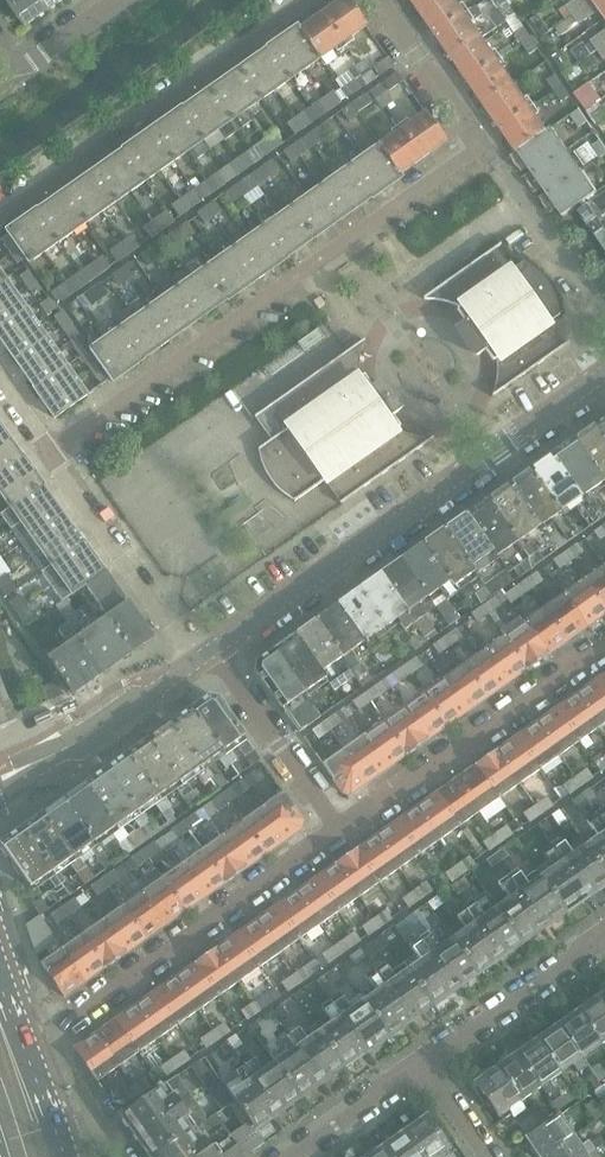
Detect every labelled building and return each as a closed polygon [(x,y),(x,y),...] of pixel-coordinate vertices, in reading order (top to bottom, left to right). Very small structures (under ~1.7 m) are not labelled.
[(38,0),(4,0),(24,28),(47,12),(38,0)] [(47,12),(63,0),(38,0),(47,12)] [(322,14),(343,43),(367,27),(348,0),(342,0),(322,14)] [(420,12),(436,0),(412,0),(420,12)] [(420,12),(436,35),(466,14),(456,0),(436,0),(420,12)] [(567,7),(573,16),(596,0),(578,0),(567,7)] [(573,16),(580,25),(600,11),(604,18),(604,0),(596,0),(573,16)] [(516,14),(509,5),(498,12),(505,22),(516,14)] [(322,14),(299,30),(320,59),(343,43),(322,14)] [(482,38),(466,14),(436,35),(453,59),(482,38)] [(297,27),(282,37),(305,70),(320,59),(299,30),(297,27)] [(516,34),(523,44),(532,38),(525,28),(516,34)] [(592,42),(598,51),(604,45),(604,32),(592,42)] [(282,37),(268,48),(291,80),(305,70),(282,37)] [(482,38),(453,59),(469,82),(499,62),(499,63),(506,58),(497,46),(491,50),(482,38)] [(539,49),(532,38),(523,44),(530,55),(539,49)] [(268,49),(254,59),(276,90),(291,80),(268,48),(267,48),(268,49)] [(562,51),(552,58),(563,75),(566,73),(574,68),(562,51)] [(388,58),(373,68),(379,77),(394,67),(388,58)] [(254,59),(239,69),(262,100),(276,90),(254,59)] [(499,62),(469,82),(485,106),(515,85),(499,63),(499,62)] [(576,66),(574,68),(566,73),(571,80),(581,73),(576,66)] [(239,69),(225,79),(247,111),(262,100),(239,69)] [(370,71),(360,78),(366,86),(376,80),(370,71)] [(398,73),(383,83),(390,91),(404,81),(398,73)] [(557,75),(548,81),(556,92),(564,86),(557,75)] [(225,79),(210,89),(233,121),(247,111),(225,79)] [(356,80),(342,91),(348,99),(362,89),(356,80)] [(589,84),(575,93),(587,110),(597,104),(601,101),(589,84)] [(380,85),(370,92),(376,101),(386,94),(380,85)] [(515,85),(485,106),(502,129),(531,109),(515,85)] [(571,96),(564,86),(556,92),(563,102),(571,96)] [(210,89),(196,99),(218,131),(233,121),(210,89)] [(334,92),(325,98),(333,110),(342,104),(334,92)] [(366,95),(352,105),(358,114),(373,103),(366,95)] [(325,98),(317,104),(324,116),(333,110),(325,98)] [(181,108),(181,109),(204,141),(218,131),(196,99),(182,109),(181,108)] [(599,127),(604,123),(604,116),(597,104),(587,110),(599,127)] [(350,106),(341,112),(349,124),(358,117),(350,106)] [(181,109),(166,119),(189,151),(204,141),(181,109)] [(531,109),(502,129),(518,153),(548,132),(531,109)] [(586,123),(577,111),(570,116),(578,128),(586,123)] [(305,113),(296,119),(304,130),(312,124),(305,113)] [(426,113),(402,129),(423,159),(447,142),(426,113)] [(166,119),(151,129),(174,162),(189,151),(166,119)] [(296,119),(288,125),(295,136),(304,130),(296,119)] [(330,121),(321,127),(329,138),(337,132),(330,121)] [(321,127),(313,133),(320,144),(329,138),(321,127)] [(151,129),(137,139),(160,172),(174,162),(151,129)] [(402,129),(379,146),(399,176),(423,159),(402,129)] [(544,203),(543,204),(547,211),(549,210),(550,211),(555,207),(563,218),(597,194),(552,129),(548,132),(518,153),(512,157),(515,161),(514,162),(518,169),(520,168),(520,169),(526,165),(533,174),(527,178),(530,182),(528,183),(533,190),(534,189),(535,190),(541,186),(547,195),(541,199),(544,203)] [(276,133),(267,139),(275,151),(283,145),(276,133)] [(137,139),(122,150),(145,182),(160,172),(137,139)] [(267,139),(258,145),(266,157),(275,151),(267,139)] [(301,141),(292,147),(300,158),(309,152),(301,141)] [(599,159),(604,155),(604,152),(598,142),(590,147),(599,159)] [(379,146),(364,156),(387,189),(401,179),(399,176),(379,146)] [(292,147),(283,153),(291,164),(300,158),(292,147)] [(123,151),(108,161),(131,192),(145,182),(122,150),(123,151)] [(246,154),(238,159),(246,171),(254,165),(246,154)] [(364,156),(350,166),(373,199),(387,189),(364,156)] [(238,159),(230,165),(238,177),(246,171),(238,159)] [(330,169),(335,177),(358,209),(371,199),(372,200),(373,199),(350,166),(344,159),(330,169)] [(108,161),(94,171),(116,203),(131,192),(108,161)] [(272,161),(264,167),(272,178),(280,173),(272,161)] [(264,167),(249,177),(257,188),(272,178),(264,167)] [(94,171),(79,181),(102,213),(116,203),(94,171)] [(218,174),(209,180),(217,191),(225,185),(218,174)] [(249,177),(235,187),(243,199),(257,188),(249,177)] [(335,177),(321,187),(343,219),(358,209),(335,177)] [(209,180),(200,186),(208,197),(217,191),(209,180)] [(79,181),(65,191),(87,223),(102,213),(79,181)] [(235,187),(220,198),(228,209),(243,199),(235,187)] [(321,187),(306,197),(329,229),(343,219),(321,187)] [(65,191),(50,201),(73,233),(87,223),(65,191)] [(579,212),(604,249),(604,229),(598,219),(604,214),(604,193),(579,212)] [(188,195),(180,200),(188,212),(196,206),(188,195)] [(306,197),(292,207),(314,239),(329,229),(306,197)] [(180,200),(172,206),(180,218),(188,212),(180,200)] [(36,210),(35,211),(58,243),(73,233),(50,201),(37,211),(36,210)] [(214,202),(201,211),(209,222),(222,213),(214,202)] [(292,207),(278,217),(300,249),(314,239),(292,207)] [(35,211),(21,221),(44,254),(58,243),(35,211)] [(161,216),(152,222),(160,234),(168,228),(161,216)] [(286,259),(300,249),(278,217),(263,228),(286,260),(286,259)] [(192,220),(181,227),(189,239),(200,231),(192,220)] [(21,221),(6,231),(12,240),(26,259),(29,264),(44,254),(21,221)] [(152,222),(143,228),(151,240),(160,234),(152,222)] [(181,227),(170,235),(178,247),(189,239),(181,227)] [(263,228),(249,238),(272,270),(286,260),(263,228)] [(131,237),(121,244),(129,255),(139,248),(131,237)] [(249,238),(234,248),(257,281),(272,270),(249,238)] [(12,240),(4,246),(17,265),(26,259),(12,240)] [(121,244),(111,251),(118,263),(129,255),(121,244)] [(158,244),(150,250),(158,261),(166,255),(158,244)] [(457,306),(461,307),(457,311),(464,322),(458,326),(459,328),(461,332),(463,336),(464,338),(466,341),(468,344),(471,347),(473,350),(476,353),(478,355),(479,356),(485,351),(493,362),(497,360),(497,363),(497,368),(497,372),(497,377),(496,383),(495,389),(494,392),(492,396),(492,397),(492,398),(570,344),(569,342),(564,346),(548,324),(560,315),(559,314),(559,315),(558,309),(557,305),(555,301),(554,297),(552,293),(550,290),(547,285),(542,279),(539,276),(535,273),(532,270),(527,267),(524,265),(524,264),(523,263),(511,272),(496,250),(501,246),(500,245),(423,299),(424,301),(424,300),(430,300),(437,301),(443,302),(448,303),(453,304),(457,306)] [(234,248),(220,258),(243,291),(257,281),(234,248)] [(150,250),(141,256),(149,267),(158,261),(150,250)] [(103,257),(94,263),(102,274),(110,268),(103,257)] [(220,258),(205,268),(228,301),(243,291),(220,258)] [(94,263),(86,269),(93,280),(102,274),(94,263)] [(129,264),(121,270),(129,281),(137,275),(129,264)] [(205,268),(191,278),(213,310),(227,300),(228,301),(205,268)] [(121,270),(112,276),(120,287),(129,281),(121,270)] [(20,277),(27,287),(35,281),(28,271),(20,277)] [(74,278),(65,283),(73,295),(81,289),(74,278)] [(191,278),(176,289),(199,320),(213,310),(191,278)] [(15,294),(5,280),(0,283),(0,305),(15,294)] [(106,280),(92,290),(99,302),(114,291),(106,280)] [(35,281),(27,287),(34,297),(42,291),(35,281)] [(65,283),(57,289),(64,301),(73,295),(65,283)] [(176,289),(162,299),(184,331),(199,320),(176,289)] [(92,290),(82,297),(90,308),(99,302),(92,290)] [(26,309),(15,294),(0,305),(0,327),(26,309)] [(162,299),(148,309),(170,341),(184,331),(162,299)] [(49,300),(40,306),(47,316),(55,310),(49,300)] [(77,301),(69,306),(69,309),(72,313),(81,306),(77,301)] [(0,327),(0,340),(4,346),(36,323),(26,309),(0,327)] [(148,309),(133,319),(156,351),(170,341),(148,309)] [(54,318),(61,328),(69,321),(62,312),(54,318)] [(142,361),(156,351),(133,319),(119,329),(142,362),(143,361),(142,361)] [(61,328),(71,342),(76,339),(80,336),(69,321),(61,328)] [(99,332),(104,339),(127,372),(142,362),(119,329),(113,321),(99,332)] [(4,346),(14,360),(46,338),(36,323),(4,346)] [(318,330),(298,344),(304,352),(324,338),(318,330)] [(14,360),(25,375),(56,352),(46,338),(14,360)] [(76,339),(71,342),(81,357),(86,353),(76,339)] [(104,339),(90,350),(113,382),(127,372),(104,339)] [(277,437),(258,450),(259,452),(259,451),(260,455),(261,459),(262,463),(263,467),(265,471),(267,474),(269,476),(271,480),(274,484),(274,485),(277,488),(280,491),(284,494),(287,497),(290,498),(294,501),(295,502),(329,478),(345,500),(340,504),(340,505),(434,439),(433,438),(432,439),(425,439),(421,438),(417,438),(413,437),(408,436),(403,434),(400,432),(396,431),(400,428),(392,417),(398,413),(398,411),(396,407),(394,403),(392,400),(389,396),(387,393),(384,390),(381,387),(378,384),(378,383),(371,387),(364,376),(360,379),(359,374),(359,371),(359,367),(359,362),(360,357),(361,354),(362,350),(363,345),(364,342),(365,342),(364,341),(255,418),(255,419),(261,415),(277,437)] [(25,375),(34,389),(34,390),(67,367),(56,352),(25,375)] [(96,368),(86,353),(81,357),(91,371),(96,368)] [(34,390),(44,404),(77,381),(67,367),(34,390)] [(96,368),(91,371),(101,385),(106,382),(96,368)] [(77,381),(44,404),(55,419),(87,396),(77,381)] [(594,426),(604,441),(604,418),(594,426)] [(573,441),(603,483),(602,484),(604,488),(604,441),(594,426),(573,441)] [(12,443),(2,429),(0,430),(0,452),(12,443)] [(603,483),(573,441),(551,456),(598,522),(604,517),(604,506),(593,490),(602,484),(603,483)] [(0,452),(0,473),(23,457),(22,457),(12,443),(0,452)] [(551,456),(530,471),(560,513),(573,504),(589,528),(598,522),(551,456)] [(0,473),(0,493),(1,494),(33,471),(23,457),(0,473)] [(1,494),(11,509),(43,486),(33,471),(1,494)] [(530,471),(509,486),(555,552),(577,537),(560,513),(530,471)] [(11,509),(21,523),(53,501),(43,487),(44,486),(43,486),(11,509)] [(539,548),(536,550),(543,561),(555,552),(509,486),(487,501),(517,544),(518,543),(530,535),(539,548)] [(53,501),(21,523),(13,529),(23,543),(63,515),(53,501)] [(487,501),(466,516),(496,559),(496,558),(509,549),(520,565),(529,559),(518,543),(517,544),(487,501)] [(33,558),(41,552),(73,530),(63,515),(23,543),(33,558)] [(466,516),(444,531),(491,597),(513,582),(496,558),(496,559),(466,516)] [(594,533),(600,541),(604,538),(604,525),(594,533)] [(73,530),(41,552),(51,567),(84,544),(84,543),(83,543),(73,530)] [(444,531),(423,546),(470,613),(491,597),(444,531)] [(51,567),(62,581),(94,558),(84,544),(51,567)] [(577,545),(565,553),(571,562),(583,553),(577,545)] [(456,614),(448,619),(452,625),(470,613),(423,546),(402,561),(428,599),(440,590),(456,614)] [(565,553),(553,562),(559,570),(571,562),(565,553)] [(94,558),(62,581),(72,596),(84,587),(105,573),(94,558)] [(417,607),(428,599),(402,561),(380,577),(414,624),(424,617),(417,607)] [(584,580),(604,610),(604,567),(604,566),(584,580)] [(105,573),(84,587),(106,617),(107,617),(132,653),(147,642),(152,639),(105,573)] [(537,574),(525,582),(531,590),(542,582),(537,574)] [(7,576),(0,581),(0,590),(1,592),(13,584),(7,576)] [(380,577),(359,592),(385,629),(397,620),(405,631),(414,624),(380,577)] [(564,595),(588,628),(604,616),(604,610),(584,580),(564,595)] [(525,582),(505,596),(508,601),(510,604),(531,590),(525,582)] [(373,637),(385,629),(359,592),(338,607),(364,644),(372,654),(381,648),(373,637)] [(503,593),(483,607),(489,615),(508,601),(505,596),(503,593)] [(564,595),(544,609),(568,642),(588,628),(564,595)] [(21,596),(9,603),(16,613),(27,605),(21,596)] [(54,608),(66,624),(75,618),(76,618),(64,601),(54,608)] [(37,619),(27,605),(16,613),(25,627),(37,619)] [(351,653),(364,644),(338,607),(316,622),(352,671),(360,665),(351,653)] [(483,607),(472,615),(477,623),(489,615),(483,607)] [(544,609),(524,623),(548,656),(568,642),(544,609)] [(55,627),(63,621),(54,610),(46,615),(55,627)] [(106,617),(106,618),(82,635),(81,627),(75,618),(66,624),(102,674),(132,653),(107,617),(106,617)] [(321,674),(334,665),(343,677),(352,671),(316,622),(295,637),(321,674)] [(524,623),(504,637),(528,671),(548,656),(524,623)] [(66,624),(58,630),(64,639),(64,638),(71,642),(47,659),(72,696),(102,674),(66,624)] [(457,630),(445,638),(451,646),(462,638),(457,630)] [(421,634),(409,643),(415,651),(427,643),(421,634)] [(310,690),(325,679),(321,674),(295,637),(274,652),(314,708),(323,702),(317,693),(312,693),(310,690)] [(504,637),(484,651),(508,685),(528,671),(504,637)] [(445,638),(433,647),(439,655),(451,646),(445,638)] [(484,651),(464,665),(488,699),(508,685),(484,651)] [(257,663),(256,672),(299,733),(321,718),(314,708),(274,652),(258,663),(257,663)] [(417,658),(405,667),(411,675),(422,667),(417,658)] [(464,665),(444,680),(468,713),(488,699),(464,665)] [(405,667),(393,675),(399,683),(411,675),(405,667)] [(596,681),(604,693),(604,674),(596,681)] [(385,680),(365,695),(371,703),(391,689),(385,680)] [(444,680),(424,694),(448,727),(468,713),(444,680)] [(576,695),(599,728),(604,724),(604,693),(596,681),(576,695)] [(41,688),(46,703),(60,697),(55,683),(41,688)] [(16,724),(10,708),(9,708),(0,685),(0,730),(16,724)] [(424,694),(404,708),(427,742),(448,727),(424,694)] [(365,695),(353,703),(359,711),(371,703),(365,695)] [(576,695),(556,709),(579,742),(599,728),(576,695)] [(218,700),(218,699),(208,698),(192,710),(222,752),(226,750),(235,744),(251,767),(260,760),(218,700)] [(404,708),(384,722),(408,756),(427,742),(404,708)] [(344,709),(324,724),(330,732),(350,718),(344,709)] [(556,709),(536,723),(560,756),(579,742),(556,709)] [(192,710),(171,725),(201,767),(205,765),(217,757),(226,769),(235,762),(226,750),(222,752),(192,710)] [(384,722),(364,736),(387,770),(408,756),(384,722)] [(536,723),(516,737),(539,770),(560,756),(536,723)] [(324,724),(313,732),(318,740),(330,732),(324,724)] [(214,777),(205,765),(201,767),(171,725),(150,740),(180,782),(184,780),(196,772),(204,784),(214,777)] [(364,736),(344,750),(367,784),(387,770),(364,736)] [(516,737),(496,751),(519,784),(539,770),(516,737)] [(150,740),(128,755),(159,797),(162,795),(163,795),(174,787),(183,799),(189,795),(192,792),(184,780),(180,782),(150,740)] [(344,750),(322,765),(343,794),(351,796),(367,784),(344,750)] [(496,751),(476,766),(499,799),(519,784),(496,751)] [(171,807),(163,795),(162,795),(159,797),(128,755),(107,770),(137,812),(141,810),(153,801),(162,814),(171,807)] [(476,766),(456,780),(479,813),(499,799),(476,766)] [(141,829),(150,822),(141,810),(137,812),(107,770),(86,785),(116,827),(120,825),(132,817),(141,829)] [(587,770),(575,778),(581,787),(593,778),(587,770)] [(256,771),(244,780),(250,788),(262,780),(256,771)] [(575,778),(563,786),(569,795),(581,787),(575,778)] [(456,780),(436,794),(459,827),(479,813),(456,780)] [(120,844),(129,837),(120,825),(116,827),(86,785),(65,800),(95,842),(99,840),(111,832),(120,844)] [(236,785),(224,794),(230,802),(242,794),(236,785)] [(590,789),(582,795),(588,803),(588,804),(596,798),(590,789)] [(192,792),(189,795),(196,806),(204,800),(196,790),(192,792)] [(262,808),(286,841),(302,830),(304,821),(284,793),(262,808)] [(224,794),(213,802),(219,811),(230,802),(224,794)] [(436,794),(416,808),(439,841),(459,827),(436,794)] [(582,795),(572,802),(576,807),(582,807),(588,803),(582,795)] [(547,798),(535,806),(541,815),(553,807),(547,798)] [(65,800),(43,815),(73,857),(77,855),(78,855),(90,846),(98,859),(108,852),(99,840),(95,842),(65,800)] [(535,806),(523,815),(529,823),(541,815),(535,806)] [(262,808),(243,822),(266,855),(286,841),(262,808)] [(416,808),(396,822),(419,855),(439,841),(416,808)] [(596,815),(604,828),(604,809),(596,815)] [(195,814),(184,822),(190,831),(202,823),(195,814)] [(77,874),(87,867),(78,855),(77,855),(73,857),(43,815),(22,829),(52,872),(56,870),(68,861),(77,874)] [(586,822),(597,837),(585,846),(604,875),(604,828),(596,815),(586,822)] [(184,822),(172,830),(178,839),(190,831),(184,822)] [(243,822),(223,836),(246,870),(266,855),(243,822)] [(396,822),(376,836),(399,869),(419,855),(396,822)] [(506,827),(495,835),(501,843),(512,835),(506,827)] [(22,829),(0,845),(31,888),(47,876),(56,889),(65,882),(56,870),(52,872),(22,829)] [(495,835),(483,843),(489,851),(501,843),(495,835)] [(223,836),(203,850),(226,884),(246,870),(223,836)] [(376,836),(356,850),(379,883),(399,869),(376,836)] [(552,846),(588,898),(598,891),(601,891),(604,888),(604,875),(585,846),(572,855),(561,840),(552,846)] [(156,842),(144,851),(150,859),(162,851),(156,842)] [(553,868),(540,877),(565,913),(568,912),(571,912),(577,908),(578,905),(588,898),(552,846),(542,853),(553,868)] [(203,850),(183,864),(206,898),(226,884),(203,850)] [(356,850),(336,865),(359,898),(379,883),(356,850)] [(503,850),(489,861),(494,868),(509,858),(503,850)] [(144,851),(132,859),(138,867),(150,859),(144,851)] [(469,857),(457,865),(464,875),(476,866),(469,857)] [(183,864),(162,879),(186,912),(206,898),(183,864)] [(336,865),(315,879),(339,912),(359,898),(336,865)] [(457,865),(445,874),(451,883),(464,875),(457,865)] [(115,871),(104,879),(110,887),(121,879),(115,871)] [(565,913),(540,877),(528,886),(517,871),(507,877),(543,929),(554,921),(556,922),(562,917),(563,915),(565,913)] [(498,884),(509,899),(496,908),(521,944),(523,943),(526,943),(532,938),(533,936),(543,929),(507,877),(498,884)] [(104,879),(92,887),(98,896),(110,887),(104,879)] [(162,879),(142,893),(166,926),(186,912),(162,879)] [(315,879),(295,893),(319,926),(339,912),(315,879)] [(425,881),(414,890),(420,898),(431,890),(425,881)] [(56,889),(49,894),(57,904),(69,896),(62,885),(56,889)] [(414,890),(402,898),(408,907),(420,898),(414,890)] [(142,893),(123,907),(146,940),(166,926),(142,893)] [(295,893),(275,907),(299,940),(319,926),(295,893)] [(75,899),(64,907),(70,916),(81,908),(75,899)] [(41,901),(34,906),(41,915),(48,910),(41,901)] [(473,901),(463,908),(499,960),(509,952),(512,952),(518,948),(519,945),(521,944),(496,908),(484,917),(473,901)] [(64,907),(52,916),(58,924),(70,916),(64,907)] [(123,907),(102,921),(126,955),(146,940),(123,907)] [(275,907),(255,921),(279,954),(299,940),(275,907)] [(454,915),(465,930),(452,939),(477,975),(479,973),(482,973),(488,969),(489,967),(499,960),(463,908),(454,915)] [(385,910),(373,918),(380,927),(391,918),(385,910)] [(41,915),(26,926),(36,956),(51,946),(41,915)] [(404,917),(393,924),(402,936),(412,929),(404,917)] [(373,918),(362,926),(368,935),(380,927),(373,918)] [(102,921),(82,935),(106,969),(126,955),(102,921)] [(255,921),(235,935),(259,968),(279,954),(255,921)] [(428,932),(419,939),(455,990),(465,983),(468,983),(474,979),(475,976),(477,975),(452,939),(439,948),(428,932)] [(380,934),(359,948),(365,957),(368,961),(389,946),(380,934)] [(82,935),(62,950),(86,983),(106,969),(82,935)] [(235,935),(215,949),(239,982),(259,968),(235,935)] [(346,938),(334,946),(340,955),(352,946),(346,938)] [(420,961),(407,970),(432,1006),(435,1005),(438,1005),(444,1000),(445,998),(455,990),(419,939),(410,945),(420,961)] [(334,946),(322,954),(328,963),(340,955),(334,946)] [(359,948),(348,956),(354,965),(365,957),(359,948)] [(215,949),(195,964),(219,997),(239,982),(215,949)] [(62,950),(41,965),(65,998),(86,983),(62,950)] [(384,963),(374,970),(411,1022),(411,1021),(421,1015),(424,1014),(429,1010),(430,1008),(432,1006),(407,970),(395,979),(384,963)] [(195,964),(175,978),(199,1011),(219,997),(195,964)] [(305,966),(293,975),(299,983),(311,975),(305,966)] [(376,992),(363,1001),(388,1038),(391,1036),(393,1036),(399,1032),(400,1029),(411,1022),(374,970),(365,977),(376,992)] [(293,975),(282,983),(288,991),(299,983),(293,975)] [(322,975),(315,980),(322,989),(329,984),(322,975)] [(175,978),(155,992),(179,1025),(199,1011),(175,978)] [(274,988),(253,1003),(259,1012),(280,997),(274,988)] [(155,992),(135,1006),(159,1039),(179,1025),(155,992)] [(340,994),(330,1001),(366,1053),(377,1046),(380,1046),(385,1042),(386,1039),(388,1038),(363,1001),(350,1010),(340,994)] [(579,1011),(602,1045),(604,1043),(604,1005),(599,997),(597,999),(594,999),(588,1003),(587,1006),(579,1011)] [(332,1023),(319,1032),(344,1068),(346,1067),(349,1067),(355,1063),(356,1060),(365,1053),(366,1053),(330,1001),(321,1007),(332,1023)] [(253,1003),(241,1011),(247,1020),(259,1012),(253,1003)] [(135,1006),(115,1020),(139,1053),(159,1039),(135,1006)] [(282,1006),(273,1012),(280,1021),(288,1015),(282,1006)] [(566,1020),(558,1026),(582,1059),(602,1045),(579,1011),(576,1013),(573,1013),(567,1017),(566,1020)] [(115,1020),(95,1034),(119,1067),(139,1053),(115,1020)] [(224,1023),(212,1032),(218,1040),(230,1032),(224,1023)] [(295,1025),(286,1032),(322,1084),(332,1076),(335,1076),(341,1072),(342,1070),(344,1068),(319,1032),(306,1041),(295,1025)] [(541,1038),(538,1040),(561,1073),(582,1059),(558,1026),(551,1031),(547,1031),(542,1035),(541,1038)] [(212,1032),(201,1040),(207,1049),(218,1040),(212,1032)] [(276,1038),(287,1054),(274,1063),(300,1099),(302,1098),(305,1098),(311,1093),(312,1091),(322,1084),(286,1032),(276,1038)] [(95,1034),(74,1049),(97,1083),(119,1067),(95,1034)] [(526,1048),(518,1054),(541,1087),(561,1073),(538,1040),(536,1041),(532,1041),(527,1045),(526,1048)] [(184,1051),(173,1060),(179,1068),(190,1060),(184,1051)] [(500,1066),(497,1068),(520,1102),(541,1087),(518,1054),(510,1059),(507,1059),(501,1063),(500,1066)] [(251,1056),(241,1063),(277,1115),(288,1107),(291,1107),(297,1103),(298,1100),(300,1099),(274,1063),(262,1072),(251,1056)] [(173,1060),(161,1068),(167,1076),(179,1068),(173,1060)] [(201,1061),(191,1067),(206,1089),(216,1083),(201,1061)] [(232,1069),(243,1085),(230,1094),(235,1101),(249,1123),(255,1130),(258,1128),(260,1128),(266,1124),(267,1122),(277,1115),(241,1063),(232,1069)] [(590,1070),(599,1083),(604,1078),(604,1074),(598,1064),(590,1070)] [(508,1110),(520,1102),(497,1068),(493,1071),(489,1071),(482,1075),(481,1079),(476,1083),(503,1121),(511,1115),(508,1110)] [(169,1120),(176,1115),(174,1113),(193,1100),(177,1077),(166,1085),(120,1116),(122,1118),(121,1121),(126,1128),(129,1128),(134,1135),(147,1126),(150,1130),(156,1126),(154,1124),(166,1116),(169,1120)] [(145,1079),(133,1087),(139,1096),(151,1088),(145,1079)] [(216,1083),(206,1089),(221,1111),(229,1105),(231,1104),(216,1083)] [(133,1087),(121,1095),(127,1104),(139,1096),(133,1087)] [(572,1089),(552,1103),(558,1112),(578,1097),(572,1089)] [(156,1126),(150,1130),(147,1126),(134,1135),(149,1156),(155,1156),(199,1126),(200,1127),(204,1124),(206,1117),(193,1100),(174,1113),(176,1115),(169,1120),(166,1116),(154,1124),(156,1126)] [(231,1104),(229,1105),(244,1127),(249,1123),(235,1101),(231,1104)] [(593,1101),(584,1107),(595,1121),(603,1115),(593,1101)] [(542,1108),(531,1116),(537,1126),(549,1118),(542,1108)] [(531,1116),(519,1125),(524,1133),(526,1135),(537,1126),(531,1116)] [(531,1148),(537,1156),(544,1156),(574,1136),(560,1116),(527,1139),(533,1147),(531,1148)] [(403,1130),(421,1156),(447,1156),(452,1153),(427,1117),(417,1124),(415,1121),(403,1130)] [(223,1127),(207,1138),(200,1127),(199,1126),(155,1156),(243,1156),(223,1127)] [(382,1148),(389,1156),(421,1156),(403,1130),(390,1139),(392,1142),(382,1148)] [(544,1156),(585,1156),(596,1150),(590,1142),(582,1147),(574,1136),(544,1156)] [(364,1156),(389,1156),(382,1148),(375,1154),(373,1151),(364,1156)]
